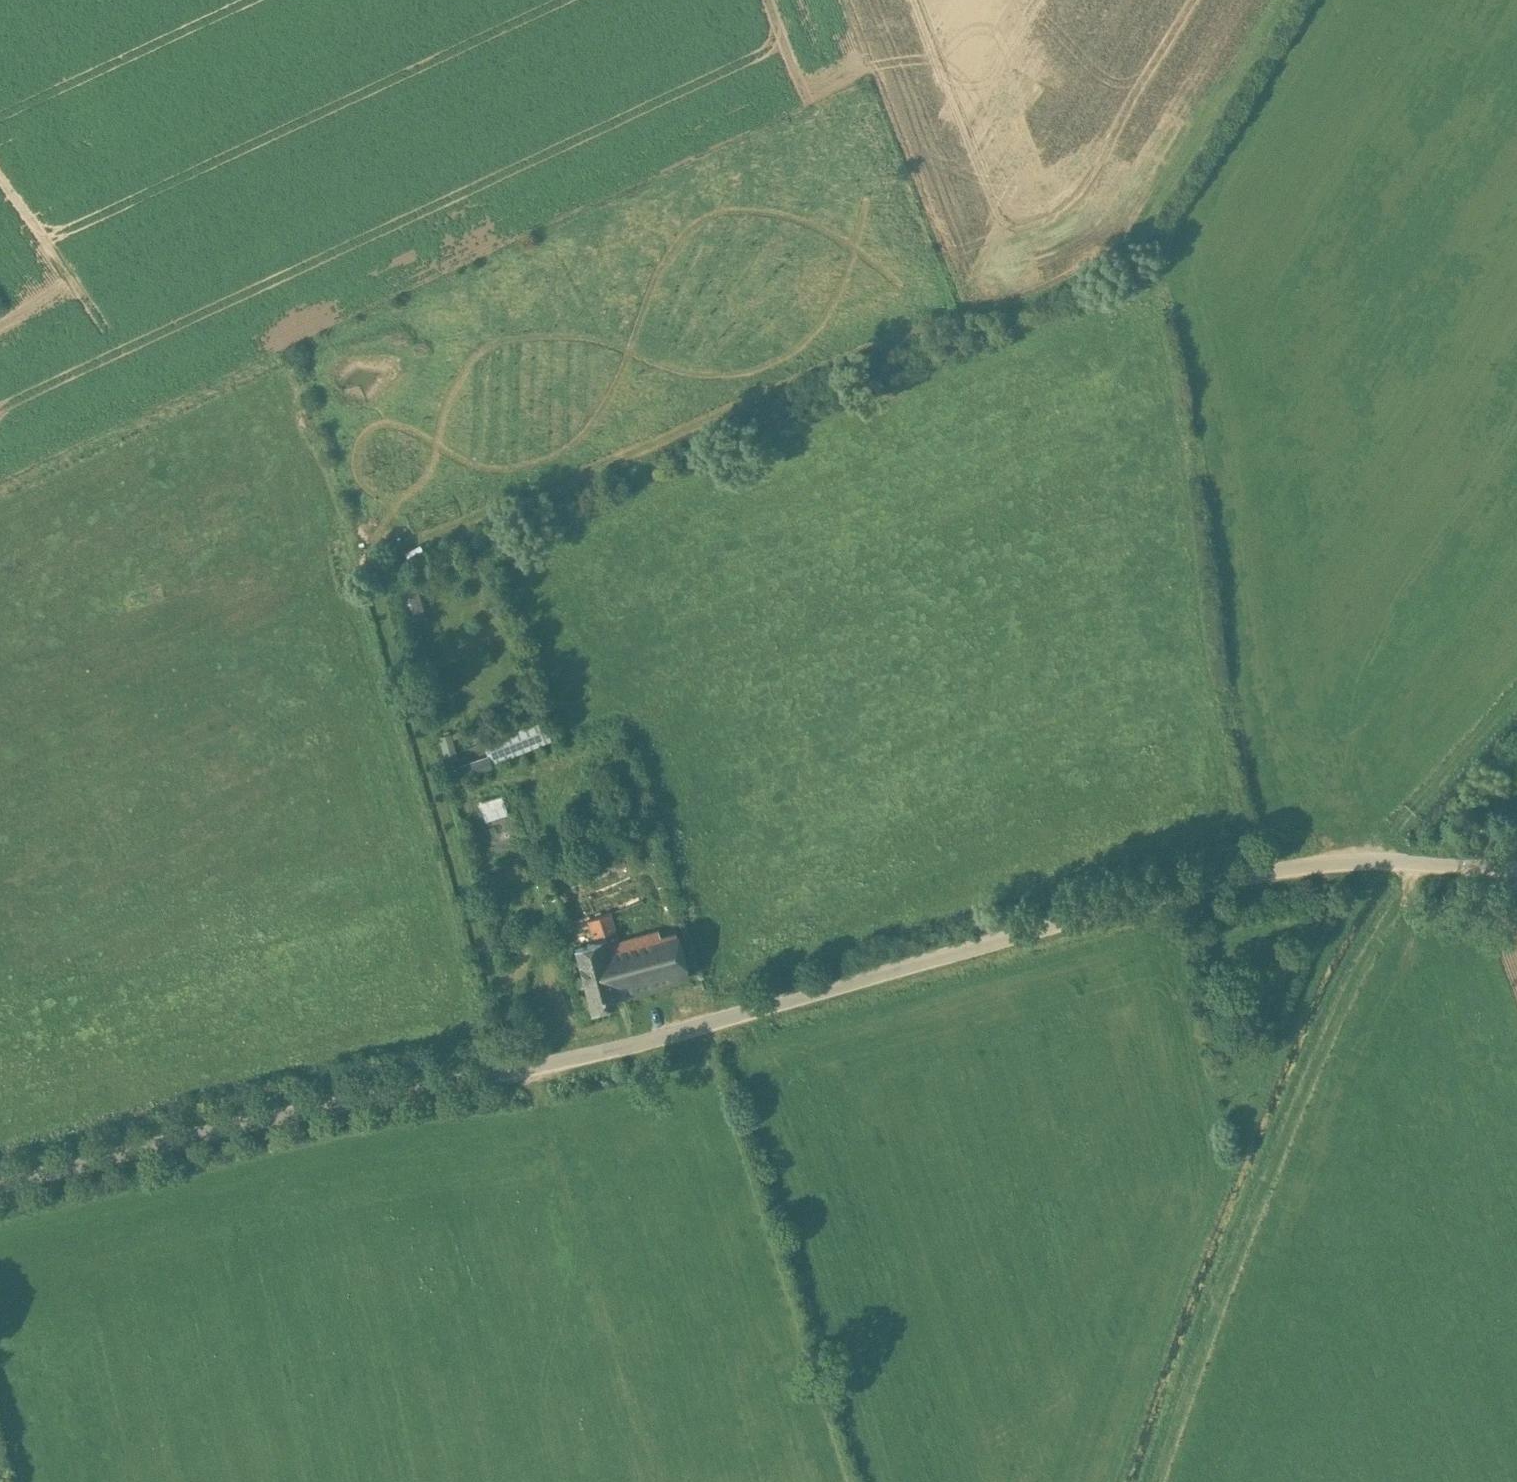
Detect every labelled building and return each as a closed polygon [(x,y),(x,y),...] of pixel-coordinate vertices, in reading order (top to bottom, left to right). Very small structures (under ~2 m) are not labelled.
[(541,712),(481,736),(488,754),(455,765),(460,777),(492,767),(491,763),(552,739),(541,712)] [(446,763),(458,760),(451,732),(439,736),(446,763)] [(479,802),(487,821),(509,812),(502,793),(479,802)] [(622,853),(610,858),(614,866),(626,862),(622,853)] [(595,943),(575,948),(592,1010),(618,1003),(616,996),(688,973),(677,931),(660,935),(659,929),(621,940),(612,914),(588,922),(595,943)] [(1272,1012),(1261,1013),(1262,1024),(1273,1023),(1272,1012)]
